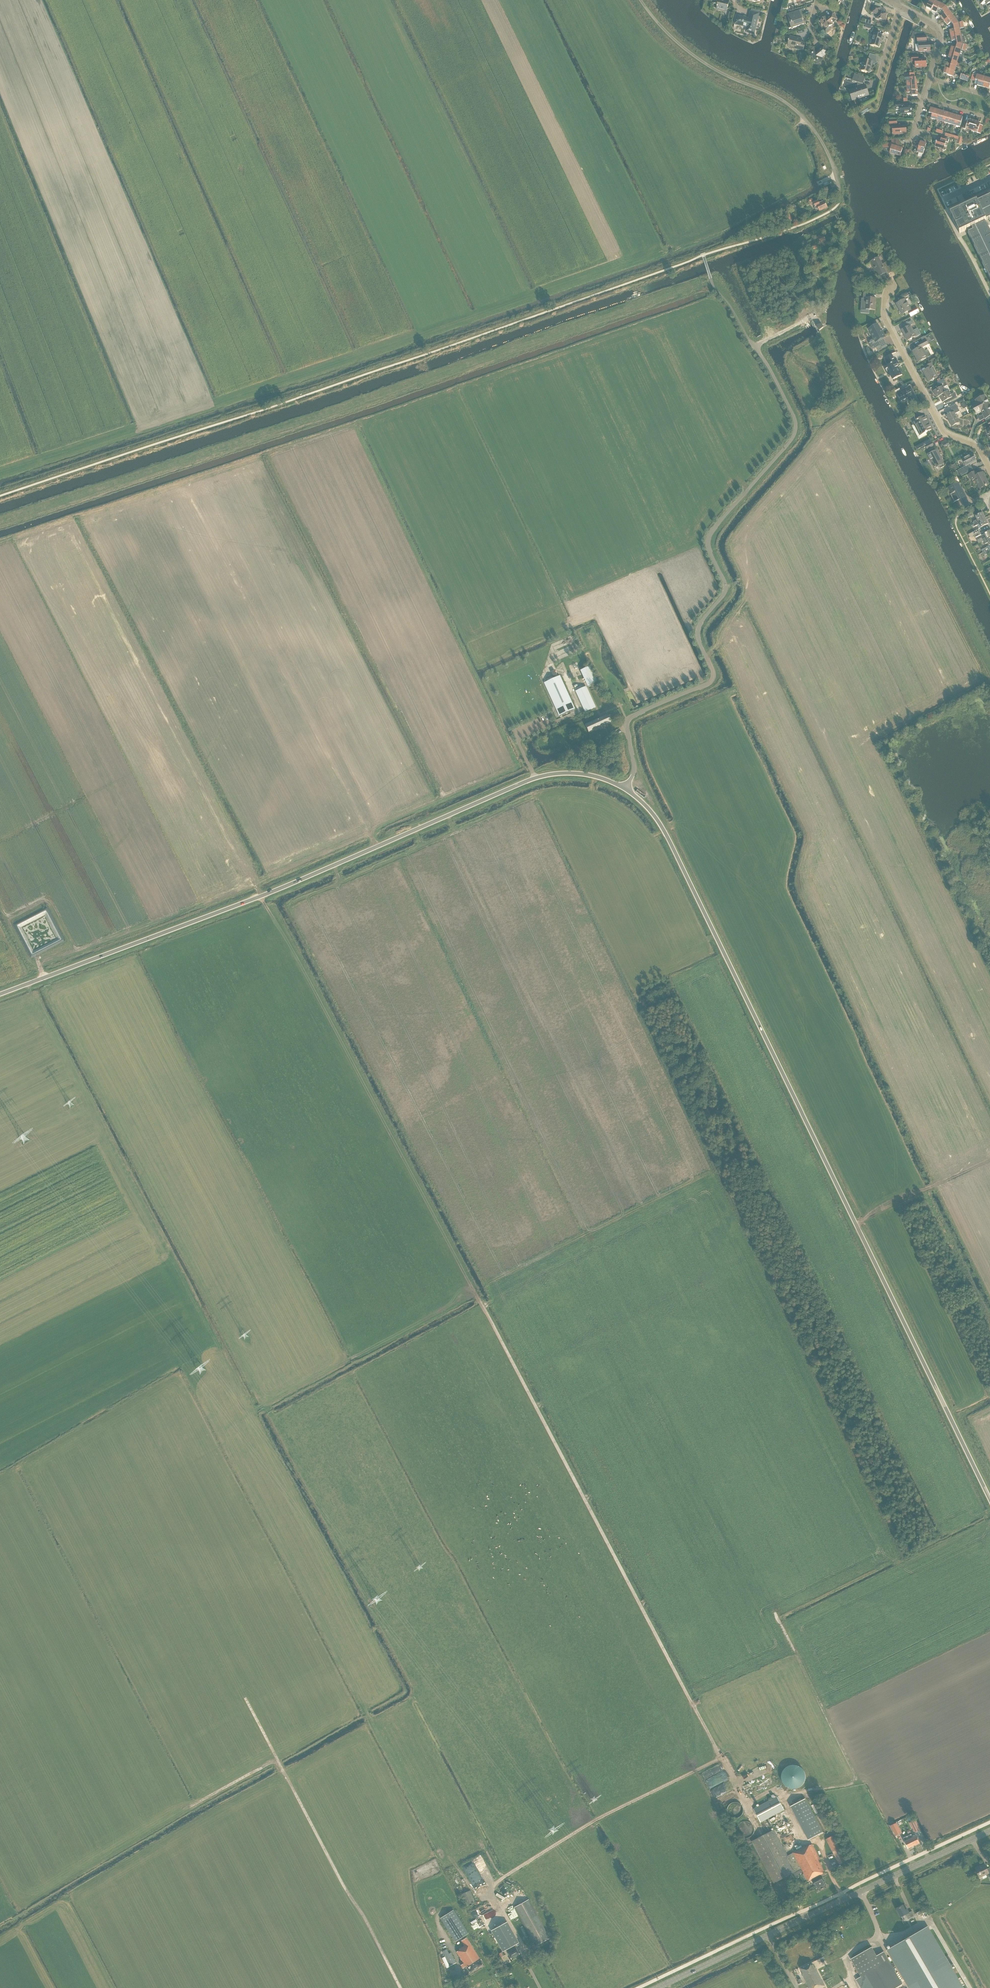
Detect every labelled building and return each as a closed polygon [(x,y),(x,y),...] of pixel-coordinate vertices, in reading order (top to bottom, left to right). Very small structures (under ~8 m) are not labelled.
[(727,12),(729,3),(723,1),(724,0),(714,0),(713,3),(718,5),(717,9),(727,12)] [(931,10),(936,1),(933,0),(930,0),(926,8),(931,10)] [(938,8),(942,10),(945,6),(936,1),(931,10),(936,13),(938,8)] [(881,21),(885,22),(886,18),(885,18),(887,13),(880,11),(881,8),(874,6),(873,10),(878,12),(876,19),(881,20),(881,21)] [(945,6),(942,10),(944,13),(941,16),(944,20),(952,14),(945,6)] [(790,28),(793,29),(793,28),(804,24),(799,11),(800,10),(787,14),(787,15),(789,19),(790,19),(792,23),(790,28)] [(746,27),(745,31),(753,33),(755,32),(756,29),(755,28),(759,14),(751,12),(750,17),(750,18),(749,19),(736,16),(735,24),(746,27)] [(826,17),(820,21),(826,29),(825,30),(825,32),(827,33),(829,34),(831,31),(832,29),(830,27),(833,25),(832,24),(837,19),(833,14),(827,18),(826,17)] [(959,23),(952,14),(944,20),(947,25),(951,22),(953,25),(959,23)] [(950,30),(951,36),(961,34),(960,29),(959,23),(953,25),(954,29),(950,30)] [(873,28),(871,35),(874,36),(873,40),(871,39),(870,44),(873,45),(874,45),(879,46),(881,40),(882,40),(883,35),(878,34),(879,30),(873,28)] [(962,41),(961,34),(951,36),(952,41),(956,40),(957,44),(963,44),(966,44),(965,41),(962,41)] [(795,37),(790,36),(788,45),(788,46),(788,45),(794,47),(794,48),(803,51),(805,43),(801,42),(802,40),(795,38),(795,37)] [(927,41),(926,36),(917,37),(918,44),(919,44),(919,51),(931,51),(930,43),(926,43),(926,41),(927,41)] [(963,44),(957,44),(956,48),(952,47),(950,52),(960,55),(963,44)] [(820,62),(823,60),(821,57),(828,51),(824,45),(815,52),(814,50),(814,49),(808,54),(812,59),(811,59),(815,64),(819,61),(820,62)] [(961,64),(962,61),(958,60),(960,55),(950,52),(948,57),(953,59),(952,61),(957,63),(961,64)] [(915,61),(916,67),(926,66),(926,59),(918,59),(918,56),(912,57),(912,61),(915,61)] [(874,59),(869,57),(868,60),(864,59),(863,62),(861,64),(862,66),(861,70),(869,73),(869,72),(872,71),(870,69),(870,68),(871,65),(872,62),(872,61),(876,60),(876,59),(876,60),(875,60),(874,59)] [(961,64),(957,63),(952,61),(951,64),(947,63),(945,69),(955,71),(956,66),(961,68),(962,64),(961,64)] [(945,69),(943,74),(953,77),(952,77),(958,79),(959,76),(954,74),(955,71),(945,69)] [(978,81),(977,85),(983,87),(986,77),(977,75),(975,72),(973,73),(971,80),(975,81),(975,80),(978,81)] [(907,81),(907,87),(917,86),(917,80),(916,80),(915,77),(915,73),(904,74),(904,78),(910,78),(910,81),(907,81)] [(857,87),(848,90),(852,101),(858,99),(869,95),(866,85),(863,86),(863,84),(864,80),(865,78),(855,75),(853,81),(855,82),(857,83),(857,87)] [(918,95),(917,86),(907,87),(907,93),(912,92),(912,96),(918,95)] [(907,115),(912,115),(911,111),(912,111),(912,110),(911,110),(912,109),(911,108),(912,107),(911,106),(911,105),(906,106),(905,105),(904,105),(904,102),(896,103),(896,109),(900,109),(901,113),(907,113),(907,115)] [(930,108),(929,113),(932,114),(931,118),(937,120),(939,110),(930,108)] [(937,120),(942,122),(945,112),(939,110),(937,120)] [(948,123),(951,114),(945,112),(942,122),(948,123)] [(948,123),(954,125),(957,116),(951,114),(948,123)] [(954,125),(960,127),(963,117),(957,116),(954,125)] [(963,128),(972,131),(975,121),(971,120),(970,121),(969,120),(968,121),(965,121),(963,128)] [(979,122),(975,121),(972,131),(980,133),(983,126),(980,125),(980,124),(978,123),(979,122)] [(906,125),(893,126),(893,134),(906,133),(906,125)] [(943,151),(946,149),(944,147),(946,141),(948,142),(949,138),(942,136),(941,140),(938,139),(937,141),(938,141),(938,142),(937,142),(936,142),(936,143),(935,143),(936,145),(935,147),(941,148),(943,151)] [(892,143),(882,144),(882,149),(891,148),(890,150),(889,153),(892,153),(900,156),(903,148),(900,148),(899,142),(899,139),(892,140),(892,143)] [(920,143),(917,142),(914,146),(918,149),(917,152),(923,154),(926,143),(920,141),(920,143)] [(953,213),(962,233),(972,228),(973,231),(968,233),(969,233),(970,233),(972,237),(971,238),(975,246),(976,245),(980,254),(979,255),(983,264),(984,263),(989,272),(987,273),(989,278),(989,231),(987,224),(985,222),(986,221),(986,220),(989,218),(989,196),(988,197),(988,198),(982,201),(981,200),(972,204),(973,206),(964,210),(963,208),(953,213)] [(828,207),(825,200),(819,203),(818,200),(813,203),(815,207),(817,206),(820,211),(828,207)] [(788,211),(784,213),(788,222),(792,220),(788,211)] [(826,241),(824,236),(820,237),(819,236),(816,237),(819,244),(826,241)] [(879,258),(871,262),(878,276),(886,272),(887,275),(891,273),(885,263),(882,265),(879,258)] [(912,297),(910,292),(898,298),(900,302),(897,303),(902,314),(911,310),(906,300),(912,297)] [(862,299),(862,305),(866,305),(865,309),(875,310),(876,298),(871,298),(871,293),(863,293),(863,299),(862,299)] [(910,325),(902,330),(907,340),(916,336),(916,337),(920,335),(917,330),(914,331),(911,325),(913,324),(912,321),(909,322),(910,325)] [(878,324),(869,329),(875,340),(869,343),(873,349),(876,347),(878,351),(882,349),(879,344),(885,341),(883,338),(885,337),(883,332),(882,332),(878,324)] [(921,338),(923,341),(914,346),(916,349),(913,351),(918,362),(927,357),(930,355),(928,350),(925,352),(922,347),(928,344),(924,336),(921,338)] [(890,370),(891,372),(895,379),(896,378),(898,378),(898,377),(902,375),(897,364),(899,363),(897,360),(893,362),(892,360),(893,359),(891,354),(885,357),(889,365),(884,367),(887,372),(890,370)] [(928,369),(923,371),(929,382),(937,377),(932,367),(934,366),(932,363),(926,366),(928,369)] [(937,397),(939,396),(949,391),(950,390),(943,378),(940,380),(938,381),(936,382),(939,388),(934,391),(937,397)] [(911,392),(908,387),(897,393),(901,401),(908,397),(912,405),(919,402),(913,391),(911,392)] [(939,396),(943,402),(949,399),(950,402),(957,398),(954,393),(951,394),(949,391),(939,396)] [(972,405),(977,414),(981,411),(987,422),(989,420),(989,406),(986,398),(981,400),(980,398),(976,400),(977,402),(972,405)] [(946,416),(952,426),(959,422),(955,414),(960,411),(956,404),(950,407),(953,412),(946,416)] [(930,423),(929,424),(925,416),(919,419),(917,415),(911,419),(914,425),(917,424),(920,430),(918,431),(921,435),(933,429),(930,423)] [(930,439),(915,447),(917,450),(925,446),(932,442),(930,439)] [(938,450),(928,455),(935,468),(939,465),(941,468),(944,466),(943,464),(944,463),(940,457),(941,457),(938,450)] [(962,468),(958,470),(961,476),(973,470),(970,464),(976,461),(972,453),(962,459),(966,466),(962,468)] [(976,472),(969,475),(972,480),(975,479),(980,489),(988,484),(982,472),(977,475),(976,472)] [(961,501),(962,501),(965,507),(969,505),(966,499),(966,498),(963,493),(958,483),(945,489),(948,488),(951,494),(954,502),(952,503),(960,499),(961,501)] [(977,520),(973,522),(974,524),(985,518),(982,513),(975,516),(977,520)] [(974,527),(979,524),(981,528),(988,524),(985,518),(974,524),(973,525),(974,527)] [(590,666),(581,671),(588,686),(597,682),(590,666)] [(557,677),(554,670),(551,672),(554,679),(545,683),(557,710),(572,703),(559,676),(557,677)] [(595,706),(586,687),(576,691),(585,710),(595,706)] [(611,723),(607,715),(585,725),(589,733),(611,723)] [(777,1797),(755,1808),(754,1809),(761,1822),(784,1810),(777,1797)] [(808,1840),(823,1832),(805,1799),(791,1806),(808,1840)] [(915,1832),(920,1830),(915,1820),(910,1822),(915,1832)] [(896,1835),(901,1832),(897,1823),(891,1826),(896,1835)] [(788,1856),(774,1830),(752,1841),(774,1883),(802,1869),(808,1881),(814,1878),(816,1881),(813,1882),(818,1890),(827,1885),(823,1877),(821,1878),(820,1875),(825,1873),(819,1860),(820,1860),(812,1844),(806,1847),(805,1846),(788,1856)] [(833,1835),(826,1839),(840,1865),(846,1861),(839,1848),(840,1848),(833,1835)] [(916,1836),(911,1839),(914,1846),(920,1843),(916,1836)] [(908,1848),(914,1846),(910,1839),(908,1840),(905,1841),(908,1848)] [(975,1868),(980,1878),(982,1876),(983,1879),(987,1877),(989,1875),(989,1867),(987,1869),(985,1864),(975,1868)] [(466,1904),(474,1901),(470,1891),(462,1894),(466,1904)] [(530,1936),(529,1937),(532,1943),(534,1942),(536,1945),(550,1938),(529,1899),(514,1907),(530,1936)] [(914,1916),(912,1911),(909,1913),(907,1909),(905,1910),(903,1905),(897,1908),(901,1917),(906,1914),(908,1919),(914,1916)] [(455,1942),(468,1934),(453,1910),(440,1918),(455,1942)] [(518,1943),(507,1922),(492,1931),(503,1951),(506,1949),(511,1959),(519,1954),(514,1945),(518,1943)] [(888,1950),(910,1987),(963,1987),(927,1927),(888,1950)] [(469,1972),(482,1964),(481,1961),(466,1938),(461,1941),(464,1946),(459,1949),(460,1950),(458,1951),(457,1952),(464,1963),(461,1965),(463,1968),(466,1966),(469,1972)] [(884,1951),(877,1956),(872,1947),(851,1959),(861,1976),(856,1979),(861,1987),(896,1987),(903,1984),(884,1951)] [(447,1949),(443,1951),(450,1966),(456,1963),(451,1953),(449,1953),(447,1949)] [(812,1962),(801,1968),(803,1974),(806,1980),(802,1982),(800,1978),(798,1980),(800,1983),(801,1983),(802,1985),(807,1982),(810,1987),(821,1987),(825,1986),(816,1968),(815,1968),(812,1962)]
